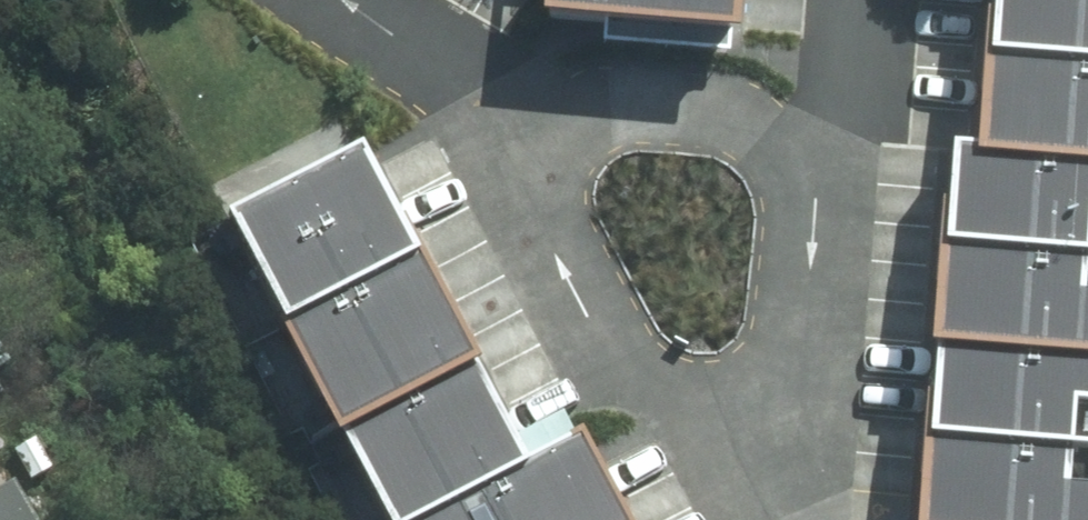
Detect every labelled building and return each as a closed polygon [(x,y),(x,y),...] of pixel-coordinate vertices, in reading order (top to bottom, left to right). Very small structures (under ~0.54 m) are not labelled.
[(549,8),(751,22),(753,0),(550,0),(549,8)] [(992,134),(951,132),(924,519),(1087,519),(1087,0),(1001,0),(992,134)] [(213,209),(364,519),(662,519),(610,413),(534,450),(378,129),(213,209)] [(0,493),(0,519),(56,519),(33,476),(0,493)]
